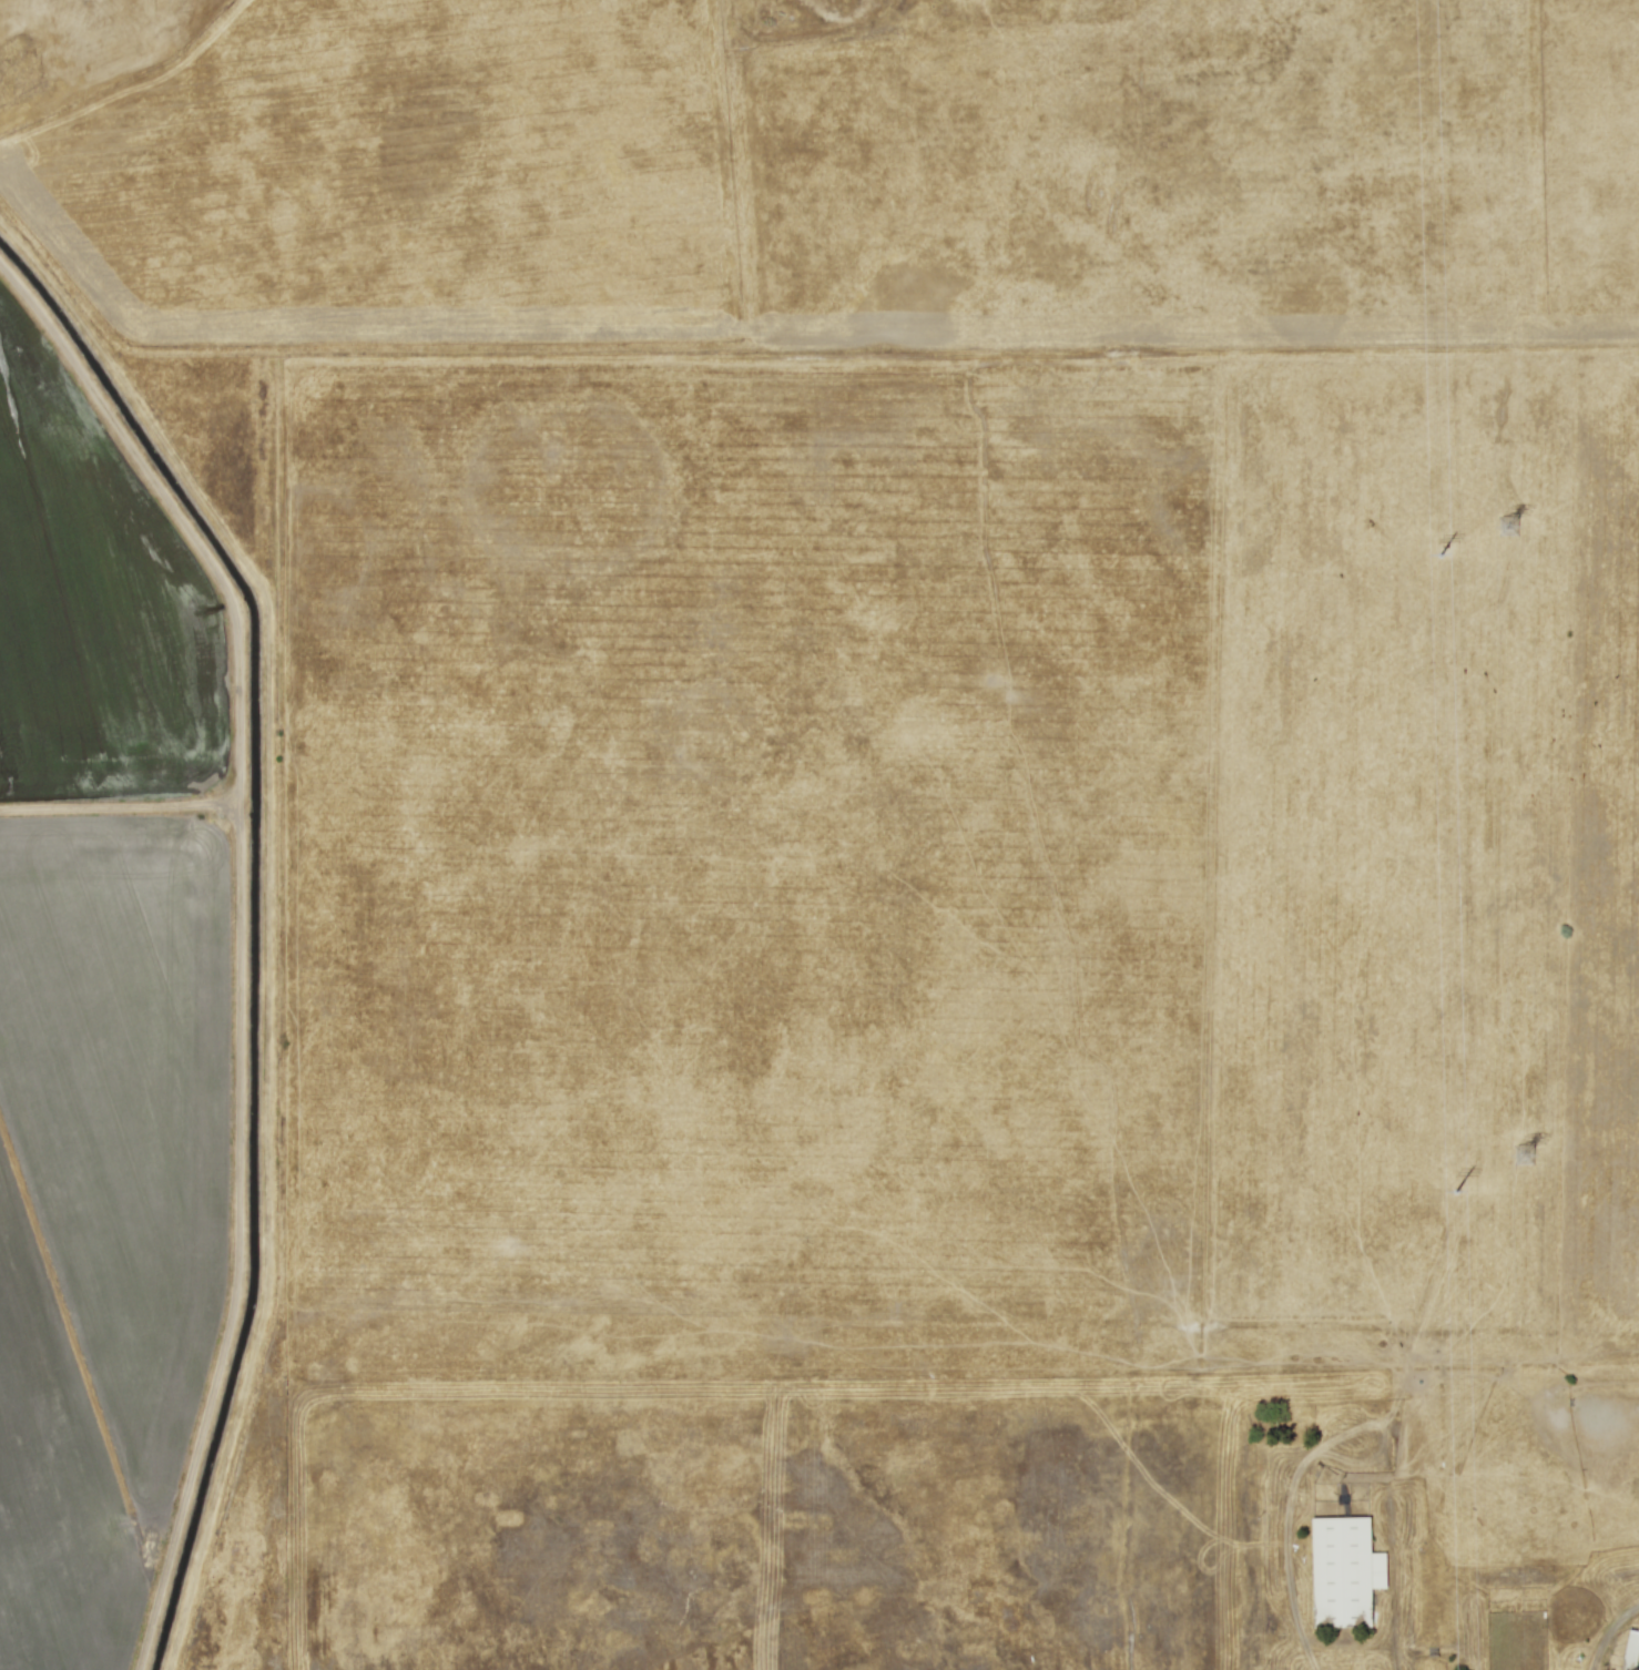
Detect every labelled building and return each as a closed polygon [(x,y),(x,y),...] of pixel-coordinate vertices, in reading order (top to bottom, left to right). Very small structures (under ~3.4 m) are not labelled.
[(1310,1518),(1312,1626),(1370,1625),(1370,1589),(1385,1588),(1384,1552),(1368,1552),(1367,1517),(1310,1518)]
